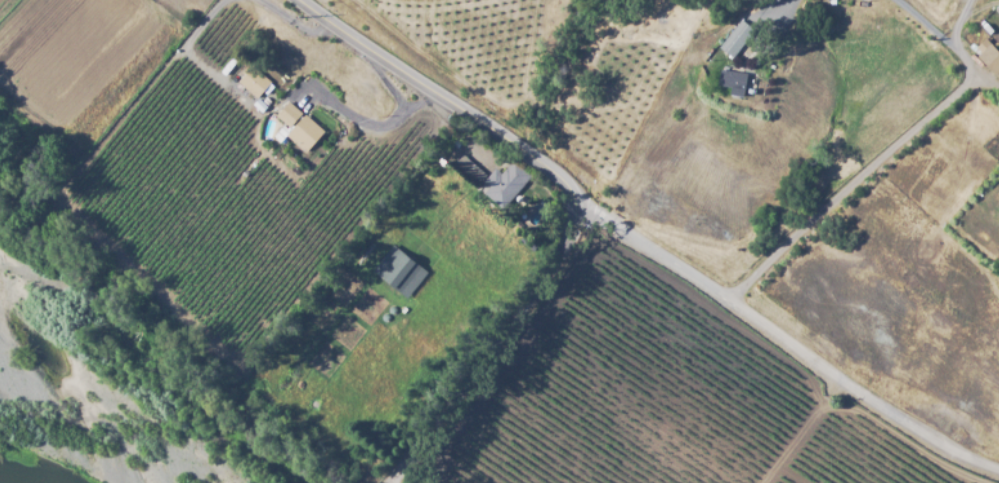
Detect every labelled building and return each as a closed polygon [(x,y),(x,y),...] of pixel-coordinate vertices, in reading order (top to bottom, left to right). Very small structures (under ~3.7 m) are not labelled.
[(733,58),(719,48),(740,19),(754,29),(733,58)] [(986,37),(998,51),(998,73),(996,76),(977,56),(981,52),(976,47),(986,37)] [(237,81),(256,97),(269,82),(251,66),(237,81)] [(745,90),(718,86),(720,69),(747,73),(745,90)] [(301,112),(287,101),(276,116),(291,127),(301,112)] [(325,129),(304,115),(287,138),(308,153),(325,129)] [(483,181),(489,187),(484,192),(502,208),(530,177),(511,160),(500,172),(495,168),(483,181)] [(392,244),(371,272),(404,299),(426,272),(392,244)]
